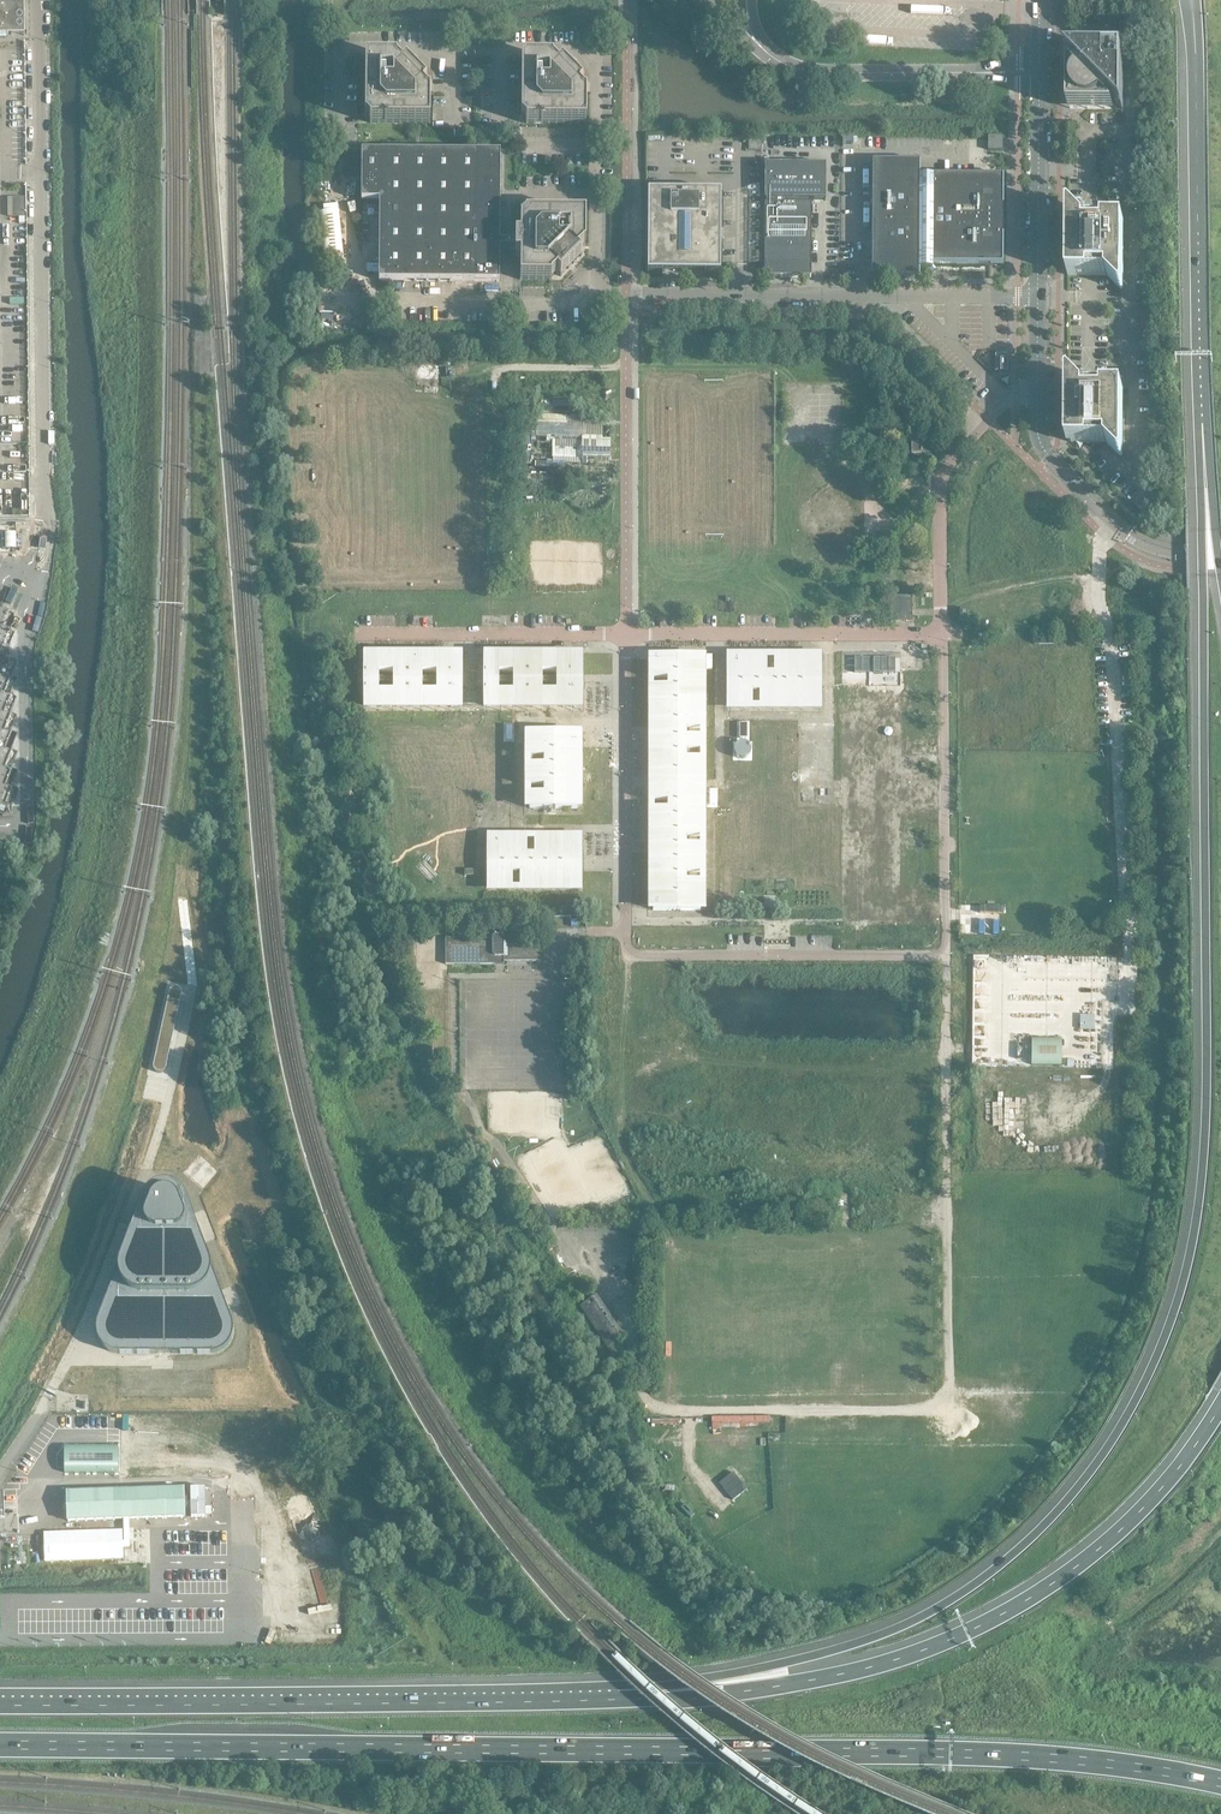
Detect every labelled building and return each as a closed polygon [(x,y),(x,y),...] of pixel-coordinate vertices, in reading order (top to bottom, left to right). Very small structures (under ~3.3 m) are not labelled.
[(1123,112),(1124,55),(1067,55),(1070,57),(1078,65),(1074,69),(1069,64),(1069,109),(1114,110),(1109,106),(1113,101),(1121,109),(1123,112)] [(500,191),(500,153),(479,153),(479,149),(421,149),(421,124),(430,124),(431,92),(427,92),(423,88),(427,83),(417,73),(406,62),(401,66),(397,62),(397,58),(366,58),(365,118),(366,118),(370,122),(370,123),(415,124),(415,152),(369,152),(365,152),(362,152),(362,201),(380,201),(379,281),(500,282),(500,249),(515,249),(515,256),(520,256),(520,280),(552,280),(552,277),(556,272),(560,277),(572,265),(582,256),(578,251),(582,247),(586,247),(586,215),(580,215),(525,215),(525,216),(522,220),(521,220),(521,236),(515,236),(515,243),(500,243),(500,191)] [(583,93),(579,89),(583,84),(573,74),(562,63),(558,67),(553,63),(553,59),(522,59),(521,115),(521,119),(522,119),(526,123),(526,124),(586,125),(587,93),(583,93)] [(480,136),(481,126),(472,126),(472,136),(480,136)] [(1002,151),(1002,137),(988,137),(988,150),(1002,151)] [(1002,235),(1002,206),(1003,206),(1003,176),(990,176),(932,176),(919,176),(919,162),(872,162),(872,167),(871,276),(871,278),(919,278),(919,270),(927,270),(932,275),(934,272),(936,270),(932,265),(932,264),(990,265),(1003,265),(1003,235),(1002,235)] [(811,266),(811,204),(809,204),(809,201),(825,201),(825,165),(765,165),(764,201),(766,201),(766,204),(764,204),(764,265),(764,277),(811,278),(811,276),(811,266)] [(720,249),(720,227),(720,218),(721,193),(648,192),(647,274),(684,274),(720,274),(720,265),(720,249)] [(10,215),(27,214),(27,196),(9,196),(10,215)] [(1124,289),(1124,223),(1125,223),(1125,222),(1086,222),(1086,223),(1085,223),(1085,221),(1072,208),(1071,208),(1070,208),(1069,208),(1069,209),(1069,271),(1069,275),(1068,275),(1068,276),(1071,276),(1107,276),(1107,275),(1108,275),(1108,277),(1121,290),(1122,290),(1123,290),(1124,289)] [(1109,327),(1109,315),(1099,315),(1099,327),(1109,327)] [(1007,372),(1008,355),(995,355),(995,372),(1007,372)] [(440,364),(417,365),(417,380),(441,379),(440,364)] [(1123,455),(1123,390),(1124,390),(1124,389),(1085,389),(1085,390),(1084,390),(1084,388),(1071,375),(1070,375),(1069,375),(1068,375),(1068,376),(1068,441),(1067,441),(1067,442),(1106,442),(1107,442),(1107,443),(1120,456),(1120,457),(1121,457),(1122,457),(1122,456),(1123,456),(1123,455)] [(528,399),(518,409),(522,414),(532,403),(528,399)] [(554,462),(536,462),(536,468),(566,468),(566,464),(587,464),(587,459),(609,459),(609,443),(601,443),(601,426),(582,427),(582,419),(569,419),(569,425),(564,425),(564,421),(537,421),(537,444),(554,444),(554,462)] [(931,456),(931,442),(917,442),(917,429),(911,429),(911,456),(931,456)] [(525,447),(519,447),(519,460),(525,460),(525,463),(531,463),(531,436),(525,436),(525,447)] [(526,473),(525,481),(553,482),(553,475),(526,473)] [(846,498),(846,527),(875,527),(875,498),(846,498)] [(1144,498),(1136,507),(1151,520),(1159,511),(1144,498)] [(16,533),(3,534),(3,549),(16,549),(15,537),(16,537),(16,533)] [(912,622),(912,597),(891,597),(891,622),(912,622)] [(723,657),(723,706),(809,705),(809,657),(723,657)] [(854,658),(854,673),(869,673),(869,659),(868,658),(863,658),(854,658)] [(869,658),(869,673),(891,673),(891,658),(869,658)] [(361,712),(454,712),(454,664),(361,664),(361,712)] [(481,664),(481,712),(519,712),(575,711),(575,664),(481,664)] [(647,666),(648,789),(695,789),(695,666),(647,666)] [(527,740),(527,814),(574,814),(575,740),(527,740)] [(738,752),(738,753),(738,754),(738,755),(738,756),(738,757),(739,757),(739,758),(740,759),(741,760),(742,761),(743,761),(744,761),(745,762),(746,762),(747,762),(748,762),(749,761),(750,761),(751,761),(752,760),(753,759),(754,758),(754,757),(755,756),(755,755),(755,754),(755,753),(755,752),(755,751),(755,750),(754,749),(754,748),(753,747),(752,746),(751,745),(750,745),(749,745),(749,744),(748,744),(747,744),(746,744),(745,744),(744,744),(743,745),(742,745),(741,746),(740,747),(739,748),(738,749),(738,750),(738,751),(738,752)] [(648,796),(648,919),(696,918),(696,796),(648,796)] [(486,836),(486,893),(581,892),(581,835),(518,835),(486,836)] [(541,962),(541,942),(504,943),(504,935),(494,935),(492,938),(445,938),(445,965),(504,964),(504,962),(541,962)] [(1098,1004),(1083,1004),(1083,1040),(1098,1040),(1098,1004)] [(1062,1066),(1062,1040),(1032,1040),(1032,1066),(1062,1066)] [(160,1043),(157,1068),(167,1069),(170,1044),(160,1043)] [(171,1130),(176,1131),(179,1109),(175,1108),(171,1130)] [(178,1157),(179,1157),(181,1139),(168,1138),(166,1156),(170,1157),(170,1151),(178,1152),(178,1157)] [(201,1243),(129,1243),(97,1324),(97,1327),(97,1330),(97,1333),(97,1336),(98,1339),(100,1341),(101,1344),(103,1346),(105,1348),(107,1350),(110,1351),(113,1352),(116,1353),(119,1354),(121,1354),(208,1354),(212,1354),(215,1353),(217,1352),(220,1351),(223,1350),(225,1348),(227,1346),(229,1344),(231,1341),(232,1339),(233,1336),(233,1333),(234,1330),(233,1327),(233,1324),(201,1243)] [(623,1336),(596,1296),(580,1306),(607,1347),(623,1336)] [(733,1472),(720,1483),(734,1500),(747,1489),(733,1472)] [(44,1534),(43,1563),(124,1560),(123,1548),(129,1548),(128,1521),(185,1519),(183,1489),(66,1493),(67,1523),(122,1522),(123,1532),(44,1534)] [(158,1532),(159,1561),(184,1561),(184,1532),(158,1532)]
